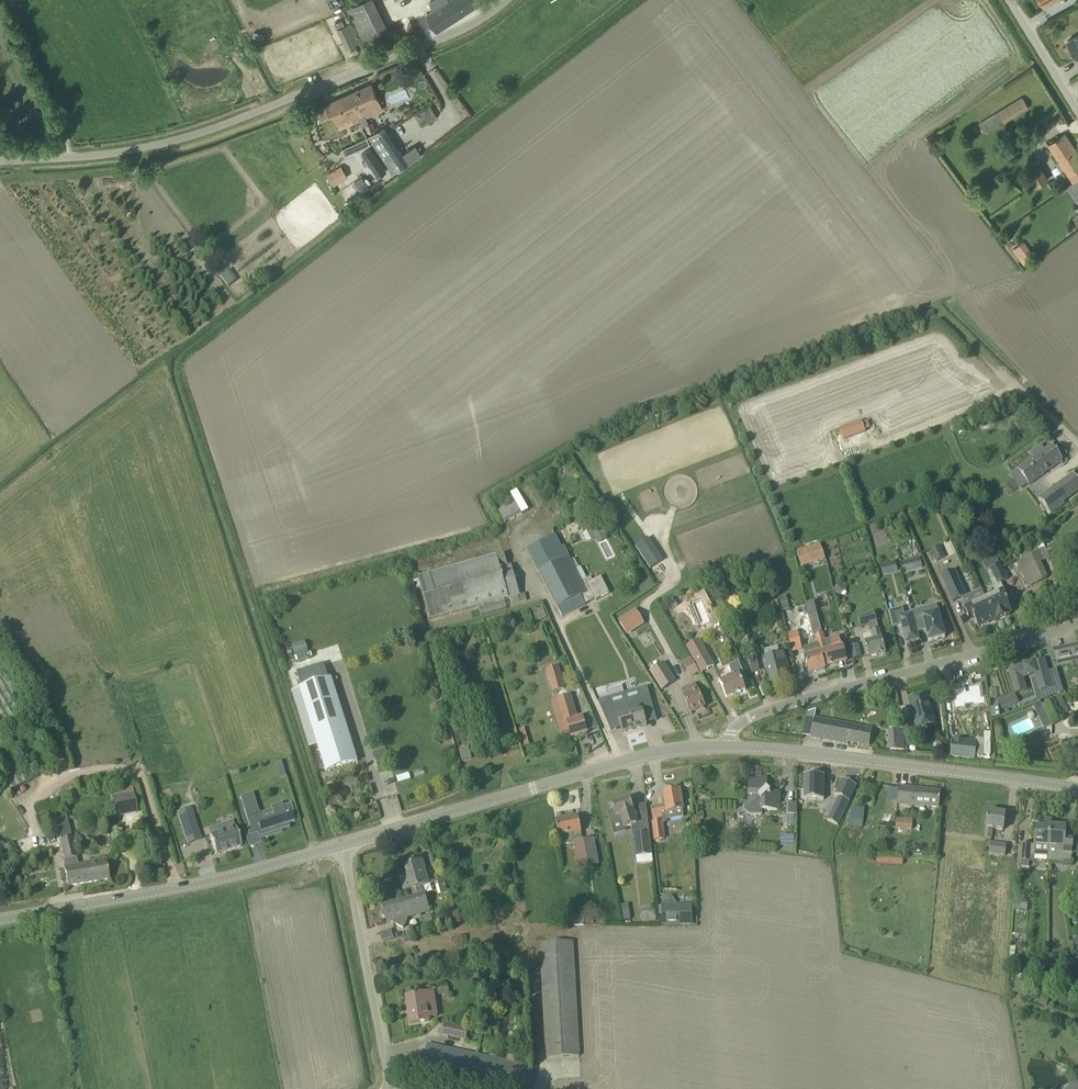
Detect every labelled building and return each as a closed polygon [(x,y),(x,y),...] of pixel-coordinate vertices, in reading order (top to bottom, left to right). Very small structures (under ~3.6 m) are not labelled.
[(385,23),(376,0),(362,0),(351,4),(362,32),(385,23)] [(482,1),(482,0),(450,0),(449,0),(434,0),(430,3),(434,10),(427,15),(437,31),(482,1)] [(349,23),(338,28),(347,47),(357,42),(349,23)] [(1076,58),(1077,57),(1077,35),(1067,41),(1076,58)] [(355,111),(359,120),(369,116),(365,107),(379,101),(371,84),(353,92),(358,103),(356,104),(357,106),(354,107),(356,111),(355,111)] [(353,92),(329,103),(338,124),(352,119),(353,122),(359,120),(355,111),(356,111),(354,107),(357,106),(356,104),(358,103),(353,92)] [(1022,97),(979,123),(985,133),(1028,107),(1022,97)] [(432,106),(416,112),(420,124),(437,118),(432,106)] [(375,128),(372,122),(365,125),(368,132),(375,128)] [(393,173),(408,163),(383,126),(368,136),(393,173)] [(1065,133),(1048,145),(1073,182),(1077,178),(1077,153),(1065,133)] [(367,138),(342,149),(345,156),(370,145),(367,138)] [(369,151),(360,157),(364,163),(360,165),(363,169),(366,167),(373,177),(382,171),(369,151)] [(1033,187),(1049,179),(1041,164),(1026,172),(1033,187)] [(334,186),(341,181),(348,177),(341,166),(327,174),(334,186)] [(363,174),(358,178),(367,191),(373,187),(363,174)] [(1077,200),(1077,178),(1073,182),(1067,186),(1068,186),(1069,185),(1073,191),(1071,191),(1077,200)] [(1012,249),(1019,260),(1031,252),(1024,241),(1012,249)] [(225,285),(234,280),(229,269),(220,273),(225,285)] [(840,428),(844,439),(865,432),(862,421),(840,428)] [(1051,445),(1018,470),(1029,485),(1063,460),(1051,445)] [(733,469),(722,473),(725,481),(736,477),(733,469)] [(519,482),(522,487),(537,478),(534,473),(519,482)] [(1044,495),(1045,495),(1056,510),(1064,503),(1063,502),(1077,491),(1077,481),(1073,474),(1044,495)] [(497,510),(504,523),(528,510),(517,489),(505,495),(508,500),(503,503),(504,506),(497,510)] [(564,546),(562,547),(555,535),(527,549),(539,573),(540,572),(562,616),(586,604),(581,596),(591,591),(595,599),(596,600),(609,593),(601,576),(583,585),(575,570),(579,567),(577,564),(574,558),(570,560),(569,558),(569,557),(564,546)] [(1042,541),(1020,554),(1023,559),(1033,584),(1047,578),(1041,562),(1044,560),(1049,558),(1042,541)] [(825,560),(820,543),(796,551),(801,567),(825,560)] [(511,565),(508,566),(504,553),(418,577),(419,580),(411,582),(413,589),(421,587),(430,619),(478,606),(481,614),(506,607),(504,599),(510,597),(511,604),(527,600),(525,593),(520,595),(511,565)] [(919,555),(913,557),(916,567),(922,565),(919,555)] [(1007,580),(1000,564),(991,568),(998,584),(1007,580)] [(941,576),(953,602),(966,596),(954,570),(941,576)] [(1004,588),(985,597),(995,620),(995,621),(1010,614),(1009,613),(1012,612),(1007,601),(1009,600),(1004,588)] [(779,596),(782,611),(783,611),(789,610),(789,607),(786,595),(779,596)] [(995,620),(985,597),(964,607),(969,619),(973,617),(978,627),(995,620)] [(774,611),(774,607),(779,606),(777,600),(772,601),(772,600),(759,602),(762,613),(767,611),(767,612),(774,611)] [(838,636),(824,640),(814,604),(805,606),(813,636),(815,636),(818,644),(821,652),(825,667),(847,661),(843,647),(841,647),(838,636)] [(542,606),(532,610),(536,621),(546,618),(542,606)] [(813,636),(805,606),(795,608),(803,639),(813,636)] [(907,642),(919,639),(912,613),(905,615),(903,607),(890,610),(894,627),(902,625),(907,642)] [(877,622),(874,610),(857,615),(860,626),(877,622)] [(913,612),(912,613),(919,639),(920,639),(918,632),(926,630),(929,641),(946,637),(939,612),(927,615),(925,610),(913,614),(913,612)] [(636,611),(619,622),(626,633),(643,622),(636,611)] [(780,615),(771,617),(774,630),(783,628),(780,615)] [(865,642),(869,657),(886,653),(882,638),(881,638),(879,628),(872,630),(874,639),(865,642)] [(797,632),(788,635),(792,651),(801,649),(797,632)] [(858,641),(849,644),(853,657),(861,654),(858,641)] [(699,654),(693,643),(686,646),(701,673),(714,666),(705,650),(699,654)] [(825,669),(825,667),(821,652),(818,644),(803,647),(805,656),(809,673),(825,669)] [(1055,661),(1072,658),(1077,656),(1077,645),(1052,650),(1055,661)] [(787,679),(780,653),(779,653),(777,646),(764,650),(765,657),(772,683),(787,679)] [(10,791),(29,780),(3,735),(34,706),(0,647),(0,774),(10,791)] [(747,654),(752,673),(760,671),(756,657),(755,657),(754,652),(747,654)] [(691,659),(684,663),(691,676),(698,671),(691,659)] [(1043,693),(1045,698),(1063,691),(1060,682),(1051,685),(1047,672),(1044,660),(1009,670),(1016,692),(1025,689),(1021,675),(1026,674),(1026,675),(1035,673),(1037,678),(1037,679),(1039,679),(1042,689),(1048,688),(1049,691),(1043,693)] [(729,666),(733,676),(719,681),(726,698),(746,690),(742,682),(746,680),(739,662),(729,666)] [(650,671),(662,689),(675,681),(663,663),(650,671)] [(552,691),(565,687),(559,667),(546,670),(552,691)] [(326,771),(357,761),(331,678),(300,688),(326,771)] [(954,689),(955,701),(953,701),(954,708),(965,707),(964,701),(971,700),(973,711),(985,710),(984,703),(982,703),(982,699),(984,699),(984,698),(981,698),(980,686),(969,687),(969,682),(962,683),(962,688),(954,689)] [(684,696),(690,712),(705,706),(697,687),(695,688),(693,685),(683,689),(685,695),(684,696)] [(639,700),(633,702),(629,690),(623,691),(624,693),(634,729),(646,726),(639,700)] [(622,733),(634,729),(624,693),(618,695),(623,713),(617,715),(622,733)] [(1016,703),(1014,699),(1016,698),(1015,694),(999,701),(1002,708),(1016,703)] [(556,717),(561,733),(569,730),(572,738),(587,734),(582,717),(577,719),(575,712),(570,695),(557,699),(562,716),(556,717)] [(916,729),(936,723),(928,695),(909,700),(916,729)] [(1052,726),(1064,720),(1062,715),(1068,712),(1061,696),(1042,705),(1052,726)] [(1000,716),(999,706),(990,707),(991,717),(1000,716)] [(489,719),(495,742),(503,740),(496,717),(489,719)] [(848,742),(869,746),(873,728),(814,717),(810,737),(848,744),(848,742)] [(915,744),(915,737),(911,719),(903,721),(906,738),(907,745),(915,744)] [(984,735),(984,740),(977,740),(977,757),(984,757),(984,753),(990,753),(990,735),(984,735)] [(952,737),(950,756),(974,760),(977,740),(952,737)] [(469,747),(459,750),(462,761),(472,758),(469,747)] [(381,750),(373,752),(377,764),(385,761),(381,750)] [(277,771),(284,769),(281,761),(275,763),(277,771)] [(806,774),(804,798),(824,800),(826,775),(806,774)] [(744,795),(744,809),(749,814),(762,814),(762,810),(778,810),(778,802),(780,802),(780,791),(770,791),(767,788),(767,778),(757,778),(757,780),(748,780),(748,795),(744,795)] [(842,779),(835,795),(849,801),(856,785),(842,779)] [(111,790),(115,817),(137,813),(132,786),(111,790)] [(939,808),(941,791),(899,786),(897,803),(939,808)] [(668,819),(684,816),(679,790),(664,793),(666,805),(651,808),(653,819),(662,817),(661,813),(667,812),(668,819)] [(268,834),(268,836),(279,832),(279,831),(290,828),(289,824),(295,822),(293,814),(287,816),(283,803),(270,807),(273,816),(261,820),(253,794),(240,798),(249,827),(247,828),(249,836),(257,834),(259,837),(268,834)] [(633,811),(630,798),(612,804),(614,810),(607,812),(612,827),(623,823),(624,828),(632,825),(635,857),(652,855),(647,814),(638,815),(638,816),(635,817),(633,811)] [(797,803),(786,803),(786,815),(787,815),(794,815),(796,815),(797,803)] [(971,809),(968,833),(974,834),(977,810),(971,809)] [(1003,830),(1006,813),(988,811),(985,837),(991,838),(993,829),(1003,830)] [(54,814),(65,860),(76,858),(65,812),(54,814)] [(560,845),(574,842),(579,868),(598,864),(594,838),(583,840),(581,832),(582,832),(579,816),(556,820),(560,845)] [(91,817),(81,819),(82,825),(92,823),(91,817)] [(912,829),(912,818),(896,818),(895,828),(912,829)] [(1048,861),(1049,861),(1049,853),(1050,826),(1051,826),(1051,821),(1045,820),(1044,828),(1036,827),(1034,855),(1048,856),(1048,861)] [(665,839),(662,821),(652,822),(655,841),(665,839)] [(192,822),(181,826),(184,834),(195,830),(192,822)] [(216,834),(210,836),(216,854),(241,846),(235,828),(233,822),(221,825),(223,830),(216,832),(216,834)] [(1049,853),(1049,861),(1063,862),(1064,860),(1071,860),(1073,841),(1065,840),(1066,827),(1051,826),(1050,826),(1049,853)] [(1005,856),(1007,845),(990,843),(989,853),(1005,856)] [(1029,867),(1029,861),(1030,861),(1031,844),(1022,844),(1021,860),(1021,867),(1029,867)] [(416,896),(421,913),(429,911),(423,886),(429,884),(422,860),(405,865),(412,889),(414,896),(416,896)] [(106,862),(79,866),(82,884),(109,879),(106,862)] [(64,869),(67,887),(82,884),(79,866),(64,869)] [(407,917),(421,913),(416,896),(414,896),(383,905),(384,910),(383,910),(381,913),(382,916),(385,917),(386,917),(387,923),(394,921),(395,924),(405,929),(407,920),(407,917)] [(662,904),(661,925),(692,926),(692,904),(676,904),(671,904),(671,896),(662,896),(662,904)] [(628,904),(621,905),(623,916),(630,914),(628,904)] [(434,927),(431,915),(422,917),(423,921),(426,929),(434,927)] [(579,1056),(573,942),(541,943),(547,1058),(579,1056)] [(426,1004),(435,1003),(433,992),(406,996),(410,1024),(429,1021),(426,1004)] [(1041,996),(1038,1004),(1047,1006),(1049,998),(1041,996)] [(460,1038),(462,1027),(445,1023),(443,1034),(460,1038)]
